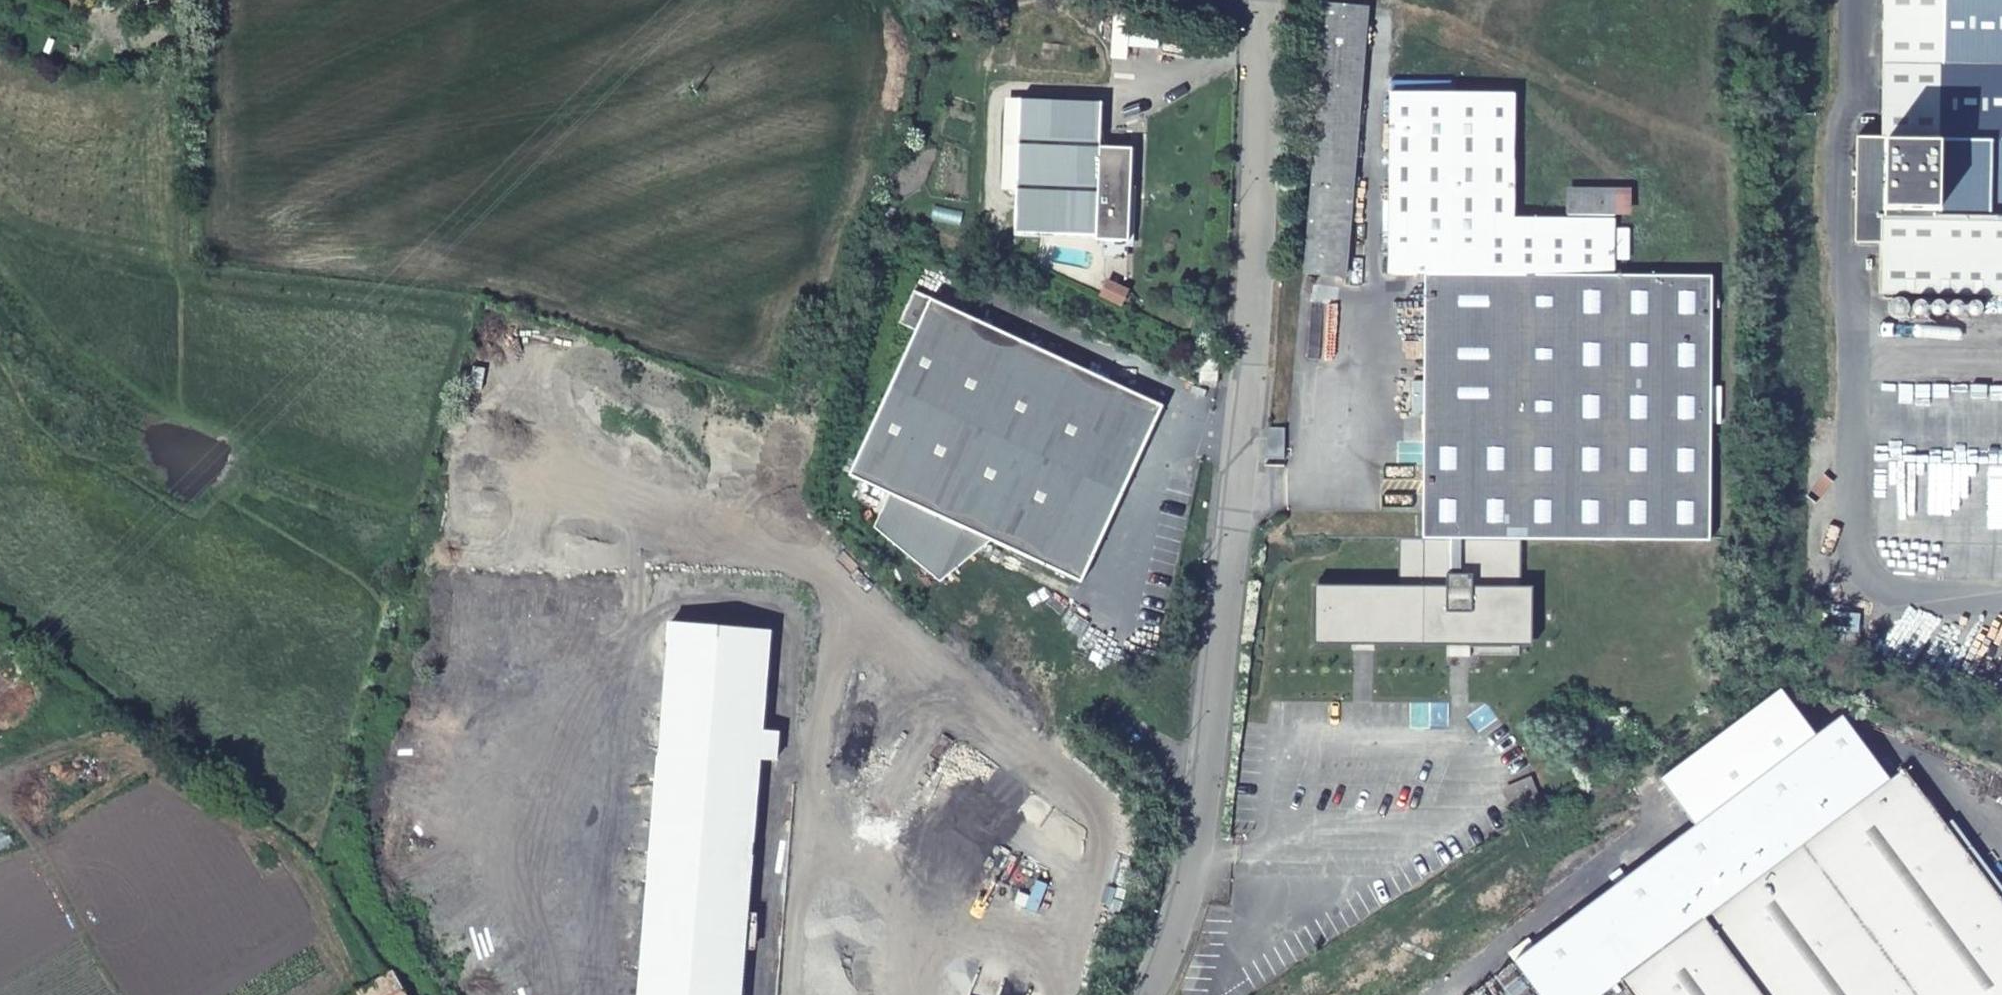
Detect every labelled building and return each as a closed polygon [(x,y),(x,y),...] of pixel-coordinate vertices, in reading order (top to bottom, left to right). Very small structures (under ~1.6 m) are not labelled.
[(1882,113),(1945,114),(1977,84),(2001,84),(2001,0),(1885,0),(1882,113)] [(1319,13),(1302,282),(1343,284),(1358,14),(1319,13)] [(1882,113),(1878,292),(2001,295),(2001,84),(1977,84),(1945,114),(1882,113)] [(1385,99),(1388,278),(1422,277),(1428,542),(1400,543),(1403,598),(1331,601),(1331,647),(1363,646),(1459,645),(1524,644),(1522,543),(1709,537),(1702,273),(1607,275),(1606,191),(1560,191),(1559,222),(1508,223),(1506,98),(1385,99)] [(1111,111),(1027,110),(1026,245),(1138,245),(1138,152),(1113,152),(1111,111)] [(1084,591),(1168,415),(936,305),(853,482),(856,483),(894,501),(994,548),(1084,591)] [(1269,428),(1268,459),(1285,460),(1285,428),(1269,428)] [(894,501),(879,534),(943,588),(994,548),(894,501)] [(740,969),(744,914),(763,915),(766,886),(747,885),(758,764),(773,765),(776,739),(760,738),(768,636),(666,628),(639,994),(738,994),(740,969)] [(1516,960),(1542,994),(1601,994),(1622,979),(1634,994),(2001,994),(2001,899),(1905,769),(1890,779),(1866,747),(1844,717),(1516,960)] [(1516,960),(1469,994),(1542,994),(1516,960)] [(386,983),(393,994),(411,994),(400,976),(386,983)] [(381,987),(366,994),(393,994),(386,983),(381,987)]
